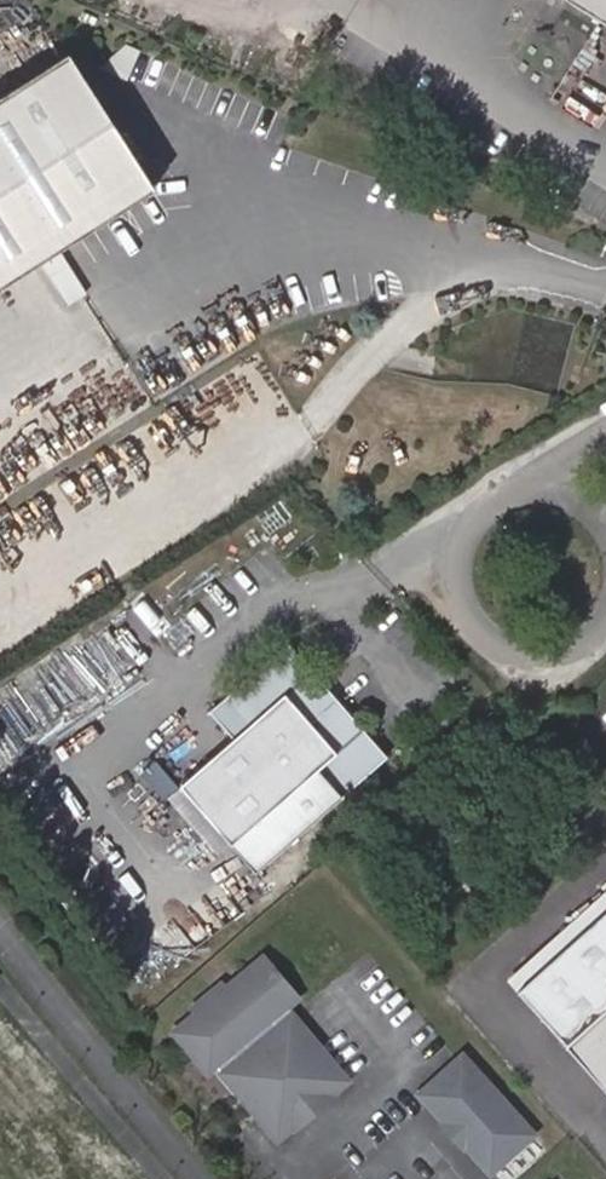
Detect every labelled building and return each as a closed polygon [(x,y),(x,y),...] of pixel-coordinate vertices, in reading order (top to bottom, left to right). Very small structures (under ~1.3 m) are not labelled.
[(605,23),(605,0),(569,0),(605,23)] [(0,96),(0,288),(154,190),(67,53),(0,96)] [(572,54),(546,96),(605,134),(605,76),(572,54)] [(295,786),(316,768),(338,794),(385,755),(384,755),(287,640),(208,707),(232,735),(177,781),(229,842),(268,809),(295,786)] [(346,1078),(291,1010),(280,1019),(275,1013),(285,1004),(297,995),(263,954),(225,985),(221,980),(192,1004),(196,1009),(173,1028),(207,1069),(215,1063),(276,1136),(294,1121),(295,1109),(316,1091),(328,1093),(346,1078)] [(280,1019),(291,1010),(285,1004),(275,1013),(280,1019)] [(564,1043),(605,1089),(605,1090),(605,1005),(564,1043)] [(533,1136),(463,1057),(420,1095),(445,1123),(453,1123),(465,1137),(465,1145),(490,1174),(533,1136)] [(296,1124),(331,1096),(328,1093),(316,1091),(295,1109),(294,1121),(296,1124)] [(465,1137),(453,1123),(445,1123),(442,1125),(463,1148),(465,1145),(465,1137)]
